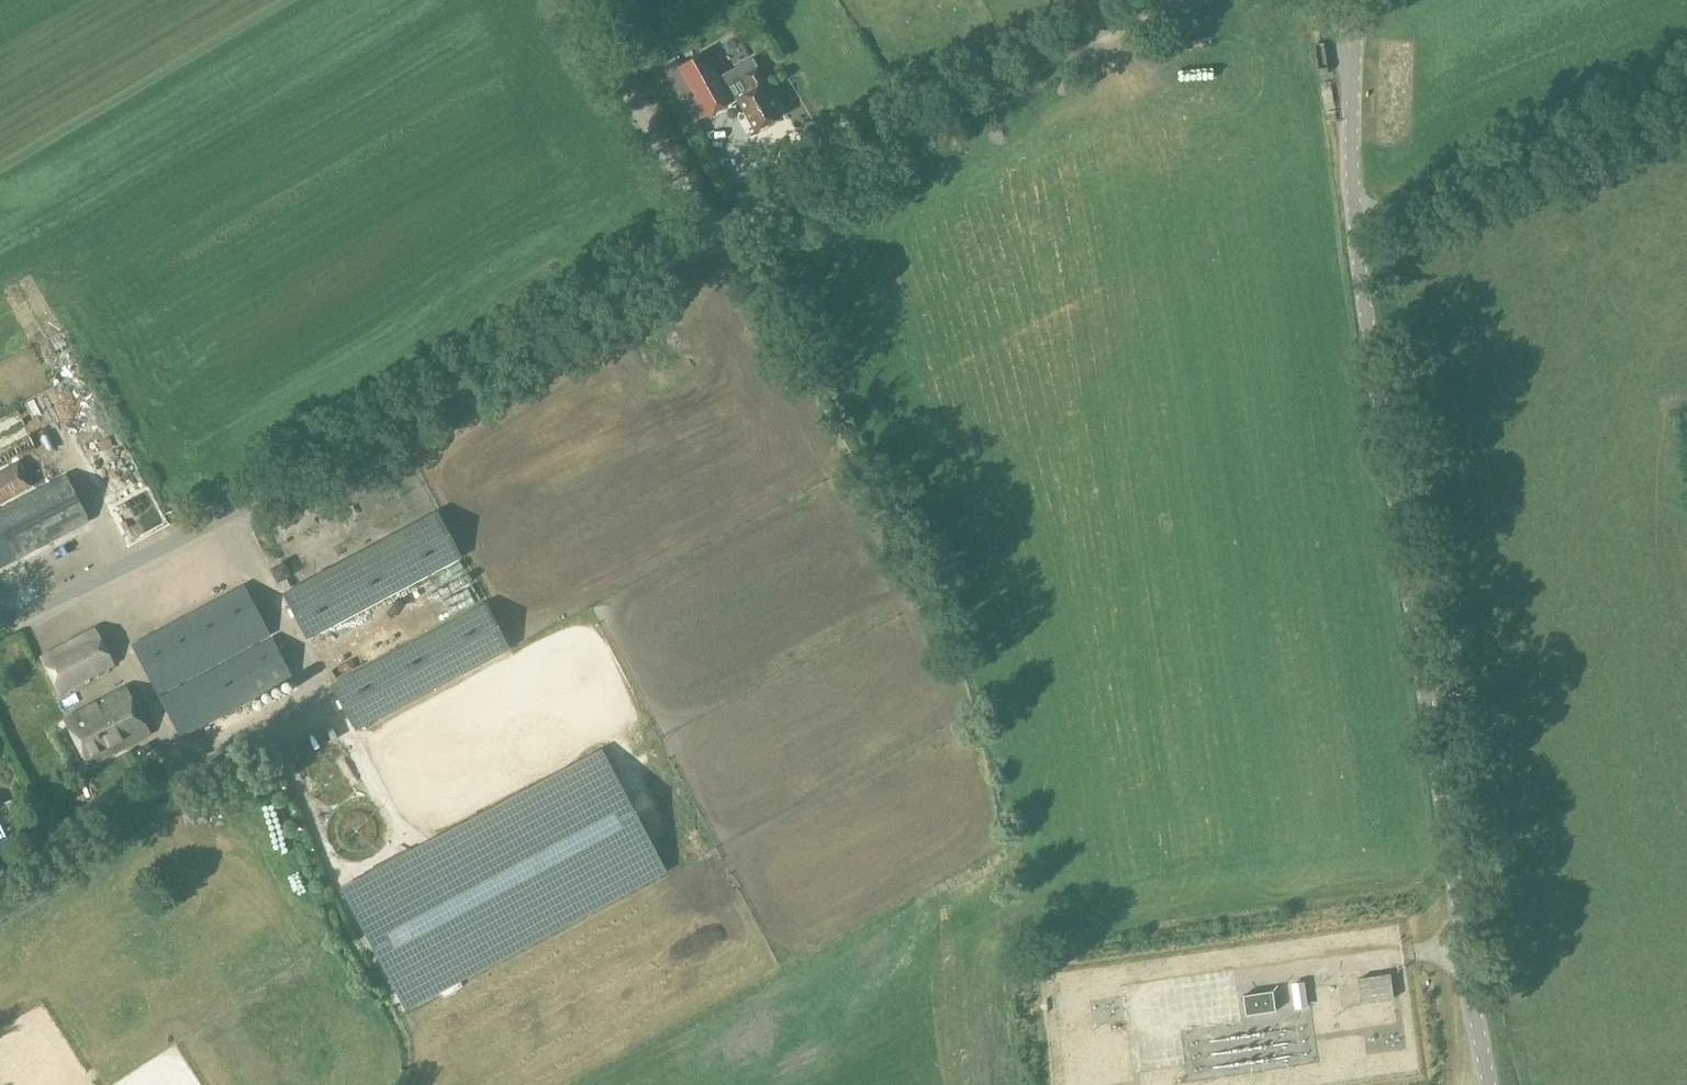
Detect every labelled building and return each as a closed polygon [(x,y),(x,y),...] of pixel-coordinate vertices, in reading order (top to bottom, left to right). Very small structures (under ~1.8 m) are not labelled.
[(733,102),(714,65),(710,57),(685,70),(707,115),(733,102)] [(758,69),(745,76),(754,91),(739,99),(756,132),(781,119),(774,104),(776,103),(758,69)] [(40,450),(21,410),(0,420),(0,469),(40,450)] [(89,438),(98,459),(121,449),(112,428),(89,438)] [(129,532),(160,520),(150,496),(143,499),(131,467),(107,476),(129,532)] [(66,473),(0,509),(0,567),(90,517),(66,473)] [(439,514),(285,595),(309,640),(462,559),(439,514)] [(2,587),(6,601),(23,597),(20,583),(2,587)] [(133,646),(160,696),(273,637),(246,586),(133,646)] [(357,731),(510,651),(487,606),(333,687),(357,731)] [(61,696),(118,667),(97,628),(41,657),(61,696)] [(295,680),(274,639),(160,698),(183,741),(295,680)] [(128,689),(67,720),(91,767),(152,735),(128,689)] [(668,872),(603,751),(342,890),(406,1010),(668,872)] [(1298,1001),(1315,1000),(1313,975),(1297,976),(1298,1001)] [(1335,1010),(1368,1005),(1364,978),(1331,984),(1335,1010)] [(1277,1012),(1274,993),(1244,997),(1247,1016),(1277,1012)]
